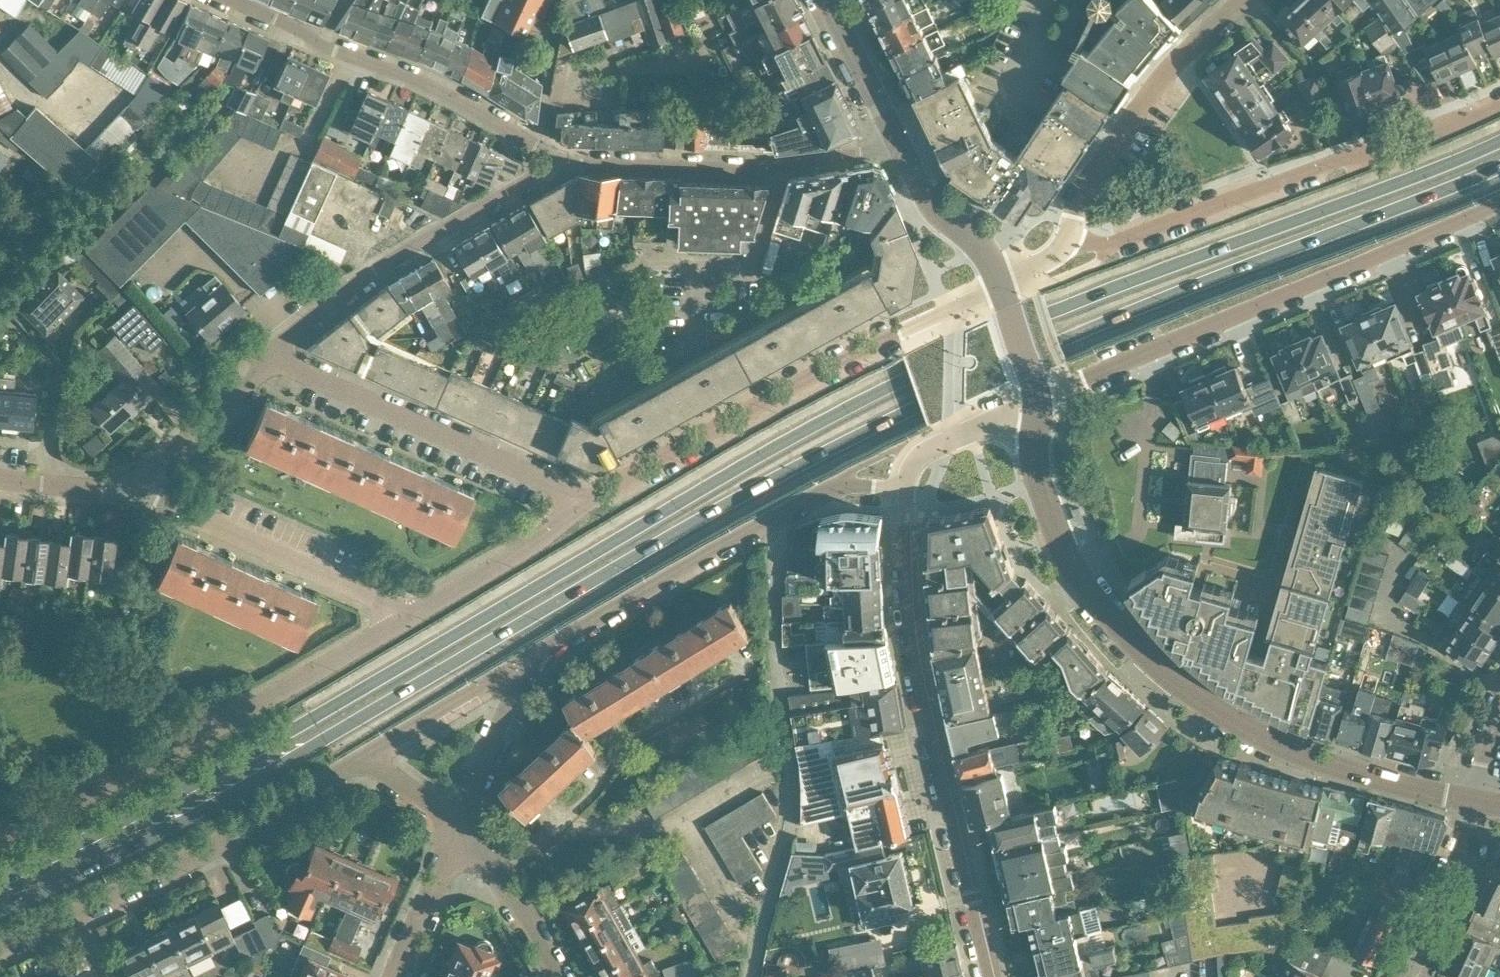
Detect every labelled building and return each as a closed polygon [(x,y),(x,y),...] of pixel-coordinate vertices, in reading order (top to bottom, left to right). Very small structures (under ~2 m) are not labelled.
[(17,18),(28,0),(0,0),(0,7),(17,18)] [(99,0),(81,0),(80,2),(92,10),(99,0)] [(92,10),(101,16),(111,0),(99,0),(92,10)] [(124,42),(135,48),(138,43),(140,44),(145,34),(143,33),(162,0),(128,0),(125,5),(139,14),(126,36),(127,36),(124,42)] [(186,2),(183,0),(162,0),(143,33),(145,34),(140,44),(138,43),(135,48),(130,56),(131,56),(129,59),(139,64),(149,48),(162,27),(169,31),(186,2)] [(268,3),(280,8),(286,11),(291,0),(269,0),(268,3)] [(286,11),(305,18),(313,0),(291,0),(286,11)] [(305,18),(322,25),(335,0),(313,0),(305,18)] [(368,6),(364,5),(367,0),(354,0),(353,2),(335,29),(353,35),(370,7),(368,6)] [(368,6),(370,7),(353,35),(369,41),(391,0),(372,0),(368,6)] [(369,41),(384,47),(400,17),(399,16),(405,3),(399,1),(399,0),(391,0),(369,41)] [(492,7),(501,11),(496,22),(524,35),(532,18),(540,22),(550,0),(496,0),(492,7)] [(607,8),(603,0),(563,0),(563,2),(563,23),(578,18),(597,12),(599,11),(607,8)] [(597,12),(607,36),(643,23),(644,27),(651,47),(669,40),(667,36),(685,30),(678,10),(661,16),(656,0),(628,0),(607,8),(599,11),(597,12)] [(801,12),(795,0),(755,0),(746,5),(747,6),(737,11),(735,7),(732,8),(733,8),(726,12),(734,29),(729,31),(735,42),(742,39),(742,38),(748,35),(755,32),(756,34),(801,12)] [(732,8),(735,7),(737,11),(747,6),(746,5),(755,0),(728,0),(732,8)] [(928,6),(925,0),(886,0),(870,8),(871,9),(869,12),(872,19),(876,20),(881,29),(928,6)] [(1066,75),(1072,79),(1107,103),(1114,92),(1121,96),(1122,94),(1123,94),(1131,82),(1131,81),(1132,79),(1154,53),(1155,52),(1147,45),(1153,38),(1163,47),(1180,31),(1181,30),(1154,0),(1127,0),(1119,7),(1131,20),(1127,24),(1119,17),(1090,51),(1085,47),(1074,62),(1066,75)] [(1092,8),(1100,14),(1110,12),(1115,4),(1115,0),(1090,0),(1092,8)] [(1187,0),(1163,0),(1161,2),(1184,27),(1199,13),(1187,0)] [(1199,13),(1213,1),(1212,0),(1187,0),(1199,13)] [(1320,28),(1295,0),(1288,7),(1285,6),(1279,11),(1280,15),(1278,16),(1302,44),(1320,28)] [(1326,0),(1296,0),(1295,0),(1320,28),(1332,18),(1337,23),(1344,17),(1338,11),(1337,12),(1326,0)] [(1337,12),(1338,11),(1350,0),(1326,0),(1337,12)] [(1369,0),(1357,0),(1364,8),(1371,2),(1369,0)] [(1371,2),(1372,2),(1381,15),(1380,16),(1393,33),(1404,25),(1419,14),(1409,0),(1369,0),(1371,2)] [(1419,14),(1426,20),(1438,10),(1432,3),(1436,0),(1409,0),(1419,14)] [(1447,0),(1441,0),(1437,4),(1449,16),(1455,10),(1447,0)] [(400,53),(418,14),(417,14),(419,7),(406,2),(405,3),(399,16),(400,17),(384,47),(400,53)] [(1062,25),(1062,30),(1062,35),(1064,40),(1067,44),(1070,48),(1079,39),(1077,36),(1075,33),(1075,30),(1075,26),(1076,23),(1078,20),(1081,17),(1084,16),(1087,15),(1087,2),(1082,3),(1077,5),(1072,7),(1069,11),(1066,15),(1063,20),(1062,25)] [(189,59),(209,12),(191,4),(177,36),(185,39),(179,54),(165,74),(173,79),(189,59)] [(463,22),(467,11),(453,4),(448,15),(463,22)] [(939,29),(928,6),(881,29),(882,31),(880,34),(883,41),(887,42),(892,52),(939,29)] [(1473,7),(1455,15),(1462,31),(1463,30),(1475,59),(1476,59),(1494,51),(1494,50),(1481,22),(1477,11),(1473,7)] [(216,48),(228,20),(209,12),(189,59),(173,79),(178,82),(198,64),(205,48),(214,52),(213,53),(214,52),(216,48)] [(607,36),(597,12),(578,18),(563,23),(557,54),(607,36)] [(760,55),(810,30),(801,12),(756,34),(755,32),(748,35),(742,38),(742,39),(752,59),(755,57),(757,61),(762,59),(760,55)] [(417,59),(431,26),(430,26),(432,19),(418,14),(400,53),(417,59)] [(1482,21),(1481,22),(1494,50),(1494,51),(1496,55),(1499,53),(1499,14),(1482,21)] [(430,65),(444,32),(443,32),(448,19),(440,16),(436,29),(431,26),(417,59),(430,65)] [(1397,39),(1393,33),(1380,16),(1366,25),(1384,53),(1375,56),(1377,62),(1364,66),(1363,66),(1377,104),(1379,103),(1381,106),(1391,102),(1392,99),(1402,95),(1403,94),(1404,93),(1405,92),(1405,91),(1405,90),(1405,89),(1405,88),(1404,86),(1403,85),(1401,84),(1400,84),(1398,84),(1397,85),(1387,58),(1389,57),(1387,54),(1396,47),(1394,41),(1397,39)] [(237,58),(249,29),(228,20),(216,48),(221,52),(218,63),(226,71),(232,76),(239,59),(237,58)] [(30,22),(1,52),(29,79),(38,70),(47,61),(56,52),(58,50),(30,22)] [(1349,22),(1343,28),(1350,36),(1356,30),(1349,22)] [(106,42),(114,29),(104,23),(96,36),(106,42)] [(486,93),(500,46),(503,34),(504,30),(504,29),(490,23),(484,52),(473,46),(470,44),(466,60),(460,79),(486,93)] [(444,32),(431,65),(443,71),(457,38),(459,32),(446,26),(443,32),(444,32)] [(457,38),(443,71),(457,77),(463,58),(466,60),(470,44),(462,41),(467,29),(461,27),(459,32),(457,38)] [(256,67),(268,37),(249,29),(237,58),(239,59),(232,76),(226,71),(218,82),(218,83),(221,79),(235,85),(227,103),(236,107),(246,112),(257,91),(240,85),(249,64),(256,67)] [(950,51),(939,29),(892,52),(893,54),(890,56),(896,67),(899,65),(902,73),(938,55),(939,56),(950,51)] [(58,50),(56,52),(70,66),(72,68),(80,59),(93,39),(90,37),(79,30),(59,49),(58,50)] [(500,46),(486,93),(526,117),(526,115),(536,121),(542,84),(515,68),(523,40),(504,30),(503,34),(500,46)] [(762,59),(758,61),(764,73),(781,65),(786,75),(823,57),(811,31),(810,30),(760,55),(762,59)] [(1475,59),(1463,30),(1462,31),(1444,39),(1459,72),(1478,63),(1476,59),(1475,59)] [(1321,38),(1328,46),(1335,42),(1327,33),(1321,38)] [(1261,56),(1266,62),(1272,57),(1265,49),(1252,35),(1234,48),(1237,53),(1206,75),(1220,95),(1255,71),(1255,72),(1258,70),(1252,62),(1261,56)] [(93,39),(80,59),(88,64),(89,65),(102,45),(101,44),(93,39)] [(1423,44),(1406,52),(1426,82),(1439,76),(1441,80),(1459,72),(1444,39),(1426,47),(1424,48),(1423,44)] [(1274,41),(1265,49),(1272,57),(1281,67),(1290,59),(1274,41)] [(102,45),(89,65),(98,71),(111,50),(102,45)] [(111,50),(98,71),(108,77),(121,56),(111,50)] [(56,52),(47,61),(63,77),(72,68),(70,66),(56,52)] [(296,92),(309,64),(288,54),(275,82),(286,87),(281,98),(291,103),(296,92)] [(962,74),(968,71),(963,61),(945,69),(939,56),(938,55),(902,73),(904,76),(902,80),(905,86),(909,87),(914,96),(961,72),(962,74)] [(121,56),(108,77),(117,83),(130,62),(121,56)] [(801,94),(834,78),(823,57),(786,75),(776,81),(752,88),(757,101),(777,94),(775,91),(794,81),(800,93),(801,94)] [(1281,67),(1272,57),(1266,62),(1275,72),(1281,67)] [(47,61),(38,70),(55,88),(64,79),(63,77),(47,61)] [(1363,66),(1364,66),(1361,61),(1338,70),(1340,77),(1339,77),(1348,102),(1347,103),(1346,104),(1345,105),(1345,106),(1344,107),(1344,108),(1345,109),(1345,110),(1346,112),(1347,112),(1348,113),(1349,113),(1351,113),(1352,113),(1362,109),(1365,112),(1374,108),(1375,105),(1377,104),(1363,66)] [(130,62),(117,83),(127,89),(140,68),(130,62)] [(207,96),(218,83),(218,82),(226,71),(218,63),(206,75),(196,87),(207,96)] [(613,63),(612,82),(629,83),(630,64),(613,63)] [(309,64),(296,92),(316,102),(329,73),(309,64)] [(140,68),(127,89),(136,95),(149,74),(140,68)] [(38,70),(29,79),(47,97),(55,88),(38,70)] [(1234,114),(1270,89),(1265,81),(1263,82),(1255,72),(1255,71),(1220,95),(1234,114)] [(1048,205),(1109,113),(1107,112),(1111,106),(1107,103),(1072,79),(1068,86),(1066,84),(1018,156),(994,140),(962,74),(961,72),(914,96),(952,174),(952,175),(1019,221),(1029,207),(1031,208),(1033,208),(1035,208),(1037,208),(1039,208),(1042,206),(1044,205),(1046,204),(1048,205)] [(1319,73),(1306,78),(1312,86),(1314,90),(1317,99),(1327,95),(1319,73)] [(130,106),(144,119),(172,89),(150,74),(149,76),(137,95),(130,106)] [(811,119),(846,101),(842,93),(841,91),(834,78),(801,94),(800,93),(787,99),(786,97),(767,104),(735,110),(736,118),(739,117),(743,134),(769,132),(770,133),(800,124),(800,126),(812,120),(811,119)] [(1312,86),(1306,78),(1300,80),(1304,93),(1314,90),(1312,86)] [(1275,97),(1270,89),(1234,114),(1248,134),(1282,110),(1281,109),(1274,98),(1275,97)] [(1320,107),(1317,99),(1314,90),(1304,93),(1310,110),(1320,107)] [(257,91),(246,112),(251,114),(261,119),(271,97),(257,91)] [(350,108),(342,127),(350,130),(351,127),(372,137),(373,137),(390,101),(368,91),(358,111),(350,108)] [(1330,103),(1327,95),(1317,99),(1320,107),(1330,103)] [(713,120),(733,117),(733,116),(730,97),(704,102),(704,114),(686,114),(686,113),(667,113),(667,116),(667,145),(683,145),(683,148),(703,148),(767,151),(767,144),(713,141),(713,120)] [(373,137),(370,145),(389,153),(409,110),(390,101),(373,137)] [(860,130),(853,115),(846,103),(847,102),(846,101),(811,119),(812,120),(800,126),(800,124),(770,133),(767,135),(768,139),(770,138),(774,151),(825,145),(860,130)] [(128,104),(121,112),(136,126),(137,128),(145,121),(144,119),(130,106),(128,104)] [(60,126),(36,105),(29,114),(11,135),(35,155),(60,126)] [(19,106),(13,109),(0,117),(0,125),(11,135),(29,114),(19,106)] [(667,106),(657,106),(658,116),(667,116),(667,106)] [(1284,106),(1281,109),(1282,110),(1248,134),(1262,154),(1296,131),(1287,119),(1291,116),(1284,106)] [(242,134),(251,114),(246,112),(236,107),(225,120),(242,134)] [(628,145),(630,107),(613,108),(612,123),(596,123),(596,122),(595,144),(628,145)] [(648,107),(630,107),(628,145),(661,147),(662,125),(647,124),(648,107)] [(596,122),(596,123),(597,109),(585,110),(584,122),(569,121),(570,113),(555,112),(555,123),(561,123),(561,138),(568,143),(595,144),(596,122)] [(409,110),(389,153),(409,162),(410,161),(411,162),(430,120),(409,110)] [(121,112),(113,120),(128,134),(136,126),(121,112)] [(262,119),(261,119),(251,114),(242,134),(253,139),(262,119)] [(304,126),(283,117),(279,126),(282,128),(300,135),(304,126)] [(264,144),(272,123),(262,119),(253,139),(264,144)] [(113,120),(106,128),(121,142),(128,134),(113,120)] [(242,134),(225,120),(217,129),(234,143),(242,134)] [(430,120),(411,162),(417,165),(421,166),(427,153),(435,157),(448,128),(430,120)] [(274,148),(282,128),(279,126),(272,123),(264,144),(274,148)] [(75,138),(60,126),(35,155),(49,168),(75,138)] [(106,128),(99,135),(114,149),(121,142),(106,128)] [(455,167),(469,137),(448,128),(435,157),(455,167)] [(234,143),(217,129),(209,138),(226,152),(234,143)] [(99,135),(87,148),(102,162),(114,149),(99,135)] [(324,135),(312,160),(353,178),(355,175),(359,163),(362,158),(342,149),(344,144),(324,135)] [(476,176),(490,147),(469,137),(455,167),(476,176)] [(87,148),(75,138),(49,168),(77,192),(104,163),(102,162),(87,148)] [(226,152),(209,138),(202,147),(218,161),(226,152)] [(218,161),(202,147),(194,156),(210,170),(218,161)] [(495,185),(523,168),(522,162),(490,147),(476,176),(495,185)] [(9,158),(0,151),(0,170),(9,158)] [(307,172),(311,162),(291,153),(287,163),(307,172)] [(210,170),(194,156),(187,163),(203,178),(210,170)] [(377,211),(385,194),(386,194),(312,160),(311,162),(307,172),(301,183),(296,193),(291,204),(286,215),(278,232),(303,244),(326,196),(373,219),(377,211)] [(203,178),(187,163),(184,167),(164,190),(191,200),(203,178)] [(301,183),(307,172),(287,163),(282,174),(301,183)] [(879,166),(871,164),(867,165),(848,168),(827,231),(828,231),(823,246),(836,250),(837,247),(843,248),(847,246),(851,231),(863,235),(893,196),(893,195),(879,167),(879,166)] [(410,165),(404,176),(413,180),(418,169),(410,165)] [(358,166),(355,175),(369,181),(373,172),(358,166)] [(827,231),(848,168),(818,173),(803,223),(827,231)] [(803,223),(818,173),(788,178),(773,228),(799,236),(803,223)] [(107,174),(97,184),(105,191),(114,180),(107,174)] [(296,193),(301,183),(282,174),(277,184),(296,193)] [(443,194),(447,184),(427,175),(423,184),(430,187),(430,188),(443,194)] [(578,175),(549,191),(560,208),(557,210),(566,225),(577,219),(576,212),(574,209),(578,175)] [(596,226),(598,175),(578,175),(574,209),(576,212),(577,219),(580,218),(581,225),(596,226)] [(751,231),(766,185),(679,182),(680,178),(598,175),(596,226),(612,226),(615,213),(666,214),(666,230),(676,230),(676,241),(737,244),(737,231),(751,231)] [(202,204),(213,184),(203,178),(191,200),(202,204)] [(185,223),(259,295),(294,265),(303,244),(278,232),(260,226),(250,222),(239,218),(228,213),(216,209),(202,204),(191,200),(164,190),(157,187),(157,186),(150,183),(77,256),(112,296),(113,298),(125,286),(185,223)] [(461,195),(463,190),(448,183),(447,184),(443,194),(458,201),(461,195)] [(216,209),(224,189),(213,184),(202,204),(216,209)] [(277,184),(272,195),(291,204),(296,193),(277,184)] [(458,201),(443,194),(430,188),(421,205),(443,215),(447,207),(453,209),(463,203),(458,201)] [(228,213),(235,193),(224,189),(216,209),(228,213)] [(545,193),(528,202),(548,235),(566,225),(557,210),(560,208),(549,191),(545,193)] [(239,218),(246,198),(235,193),(228,213),(239,218)] [(396,200),(385,194),(377,211),(388,217),(396,200)] [(286,215),(291,204),(272,195),(267,206),(286,215)] [(250,222),(258,202),(246,198),(239,218),(250,222)] [(616,451),(881,304),(884,302),(887,308),(909,295),(915,254),(916,253),(895,201),(868,236),(873,247),(870,265),(865,264),(593,415),(588,425),(570,417),(568,421),(571,422),(558,451),(597,468),(619,457),(616,451)] [(260,226),(267,206),(258,202),(250,222),(260,226)] [(545,240),(524,205),(506,216),(534,263),(531,265),(534,270),(549,261),(538,244),(545,240)] [(267,206),(260,226),(278,232),(286,215),(267,206)] [(534,263),(506,216),(492,224),(502,241),(499,243),(488,226),(469,237),(487,268),(496,263),(507,281),(521,273),(510,255),(517,251),(527,268),(531,265),(534,263)] [(633,231),(632,240),(651,241),(651,231),(633,231)] [(487,268),(469,237),(454,247),(471,277),(487,268)] [(771,238),(761,271),(771,273),(781,240),(771,238)] [(634,248),(632,248),(618,251),(621,262),(634,258),(634,248)] [(608,258),(584,267),(587,276),(611,267),(608,258)] [(451,288),(434,259),(415,271),(444,318),(445,318),(455,338),(466,332),(453,307),(444,292),(451,288)] [(578,261),(572,263),(578,279),(584,277),(578,261)] [(572,263),(567,266),(572,281),(578,279),(572,263)] [(1467,268),(1467,267),(1466,267),(1465,266),(1464,266),(1463,265),(1462,265),(1461,265),(1460,266),(1459,266),(1458,267),(1457,268),(1457,269),(1457,270),(1457,271),(1457,272),(1457,273),(1443,279),(1461,321),(1476,315),(1482,328),(1487,326),(1493,344),(1495,344),(1499,356),(1499,325),(1492,328),(1484,310),(1485,309),(1467,268)] [(59,270),(21,308),(46,334),(84,295),(59,270)] [(415,271),(389,286),(408,310),(409,309),(421,303),(433,325),(444,318),(415,271)] [(243,308),(242,307),(230,293),(215,275),(205,284),(211,291),(186,313),(207,338),(243,308)] [(495,276),(487,280),(492,290),(500,286),(495,276)] [(1461,321),(1443,279),(1427,286),(1429,290),(1420,293),(1436,332),(1437,331),(1439,336),(1424,341),(1426,348),(1437,381),(1440,389),(1456,383),(1451,368),(1455,366),(1448,343),(1453,340),(1447,327),(1461,321)] [(385,287),(356,309),(376,335),(408,310),(389,286),(388,284),(385,287)] [(540,284),(531,289),(537,300),(547,295),(540,284)] [(125,286),(113,298),(120,305),(132,294),(125,286)] [(522,298),(512,304),(516,312),(527,306),(522,298)] [(122,380),(91,407),(110,429),(120,421),(119,419),(149,394),(152,398),(162,390),(123,346),(135,335),(150,352),(165,339),(134,303),(110,324),(122,337),(118,339),(115,336),(97,351),(122,380)] [(1381,305),(1368,311),(1389,359),(1403,352),(1408,363),(1416,360),(1425,385),(1437,381),(1426,348),(1416,351),(1395,304),(1382,309),(1381,305)] [(511,306),(502,311),(506,319),(515,314),(511,306)] [(1389,359),(1368,311),(1355,316),(1357,320),(1345,326),(1361,364),(1362,364),(1366,373),(1355,377),(1361,392),(1378,433),(1390,427),(1370,380),(1380,375),(1376,364),(1389,359)] [(448,374),(413,359),(377,343),(375,347),(368,344),(367,336),(350,314),(331,328),(315,341),(316,352),(321,354),(356,370),(363,373),(400,389),(435,405),(449,375),(448,374)] [(27,348),(33,343),(23,334),(18,339),(27,348)] [(1336,366),(1322,334),(1313,339),(1311,336),(1297,342),(1316,386),(1328,381),(1327,377),(1337,372),(1335,367),(1336,366)] [(484,348),(487,340),(478,336),(475,344),(484,348)] [(497,344),(487,340),(484,348),(493,352),(497,344)] [(1316,386),(1297,342),(1283,348),(1284,350),(1275,354),(1289,386),(1291,386),(1293,391),(1303,387),(1304,391),(1316,386)] [(40,351),(33,343),(27,348),(35,356),(40,351)] [(523,366),(527,358),(518,354),(514,362),(523,366)] [(533,370),(536,363),(536,362),(527,358),(523,366),(533,370)] [(1270,375),(1245,386),(1237,367),(1229,370),(1227,366),(1208,373),(1225,413),(1242,406),(1244,410),(1264,401),(1267,409),(1282,403),(1282,402),(1270,375)] [(449,375),(435,405),(455,413),(471,377),(451,368),(448,374),(449,375)] [(563,384),(567,376),(558,372),(554,380),(563,384)] [(1361,392),(1355,377),(1352,372),(1340,377),(1351,403),(1360,399),(1358,395),(1359,395),(1359,393),(1361,392)] [(1225,413),(1208,373),(1190,381),(1192,386),(1183,389),(1186,396),(1175,401),(1189,433),(1211,423),(1210,420),(1225,413)] [(13,390),(14,377),(0,375),(0,425),(2,425),(2,431),(9,432),(13,390)] [(572,388),(576,381),(576,380),(567,376),(563,384),(572,388)] [(471,377),(455,413),(475,422),(491,386),(471,377)] [(491,386),(475,422),(495,431),(510,395),(491,386)] [(36,392),(13,390),(9,432),(17,432),(17,427),(32,428),(36,392)] [(510,395),(495,431),(514,440),(530,404),(510,395)] [(1294,397),(1282,402),(1282,403),(1291,423),(1303,418),(1294,397)] [(315,475),(335,431),(266,400),(265,401),(246,445),(315,475)] [(530,404),(514,440),(534,449),(550,412),(530,404)] [(571,422),(568,421),(550,412),(534,449),(555,458),(558,451),(571,422)] [(1171,420),(1163,430),(1174,440),(1183,431),(1171,420)] [(404,462),(335,431),(315,475),(385,506),(404,462)] [(1207,526),(1206,539),(1226,541),(1227,528),(1228,528),(1233,482),(1226,481),(1228,460),(1231,457),(1232,447),(1222,446),(1221,459),(1197,457),(1195,478),(1189,477),(1184,524),(1207,526)] [(1232,447),(1231,457),(1245,458),(1248,461),(1247,472),(1263,474),(1265,450),(1232,447)] [(474,493),(404,462),(385,506),(454,537),(474,493)] [(1150,571),(1147,567),(1132,578),(1135,583),(1136,582),(1139,588),(1138,592),(1148,595),(1146,602),(1154,604),(1152,611),(1154,612),(1154,611),(1163,614),(1161,620),(1171,622),(1169,628),(1178,630),(1176,636),(1178,637),(1178,636),(1188,639),(1186,646),(1188,646),(1197,648),(1195,653),(1205,655),(1204,660),(1213,662),(1211,667),(1213,667),(1213,666),(1222,669),(1221,673),(1231,675),(1230,679),(1239,681),(1237,685),(1239,686),(1255,696),(1257,696),(1265,698),(1265,700),(1274,703),(1274,705),(1283,708),(1283,709),(1292,712),(1291,716),(1293,716),(1293,715),(1310,720),(1308,729),(1309,730),(1324,680),(1329,663),(1311,658),(1314,649),(1315,649),(1343,553),(1342,553),(1344,544),(1346,544),(1364,480),(1321,467),(1321,469),(1327,471),(1318,500),(1312,498),(1312,500),(1312,501),(1304,530),(1303,529),(1299,543),(1300,543),(1294,562),(1293,564),(1299,566),(1294,584),(1293,584),(1292,586),(1293,586),(1288,605),(1282,603),(1281,605),(1282,605),(1273,635),(1273,634),(1266,656),(1249,651),(1258,619),(1256,619),(1229,612),(1234,595),(1232,595),(1232,596),(1193,584),(1198,568),(1196,567),(1196,568),(1189,565),(1169,560),(1167,559),(1166,564),(1162,563),(1150,571)] [(1388,527),(1400,505),(1389,498),(1377,521),(1388,527)] [(1399,533),(1410,513),(1400,505),(1388,527),(1399,533)] [(1015,570),(991,506),(930,518),(928,563),(929,563),(931,578),(928,579),(937,653),(978,644),(978,643),(979,643),(978,633),(984,632),(980,598),(1035,661),(1040,661),(1051,651),(1052,652),(1056,648),(1065,658),(1074,682),(1084,692),(1076,694),(1076,696),(1084,695),(1086,697),(1112,673),(1105,667),(1026,578),(1023,581),(1014,570),(1015,570)] [(883,514),(862,512),(852,511),(848,511),(844,511),(823,516),(823,517),(821,517),(796,526),(791,544),(880,545),(880,536),(881,536),(883,514)] [(1409,549),(1423,529),(1413,522),(1399,542),(1409,549)] [(1419,555),(1432,536),(1423,529),(1409,549),(1419,555)] [(26,536),(4,533),(2,543),(3,543),(0,567),(0,579),(1,571),(21,574),(26,536)] [(87,573),(92,536),(70,533),(68,542),(69,542),(65,570),(66,570),(87,573)] [(1499,544),(1499,536),(1496,533),(1490,540),(1499,546),(1499,544)] [(43,577),(48,539),(26,536),(21,574),(43,577)] [(114,539),(92,536),(87,573),(109,576),(114,539)] [(228,611),(246,567),(177,536),(158,579),(228,611)] [(69,542),(68,542),(48,539),(43,577),(65,580),(66,570),(65,570),(69,542)] [(883,581),(880,545),(791,544),(784,581),(825,578),(836,578),(836,580),(835,580),(836,581),(883,581)] [(1389,554),(1366,547),(1363,559),(1386,566),(1389,554)] [(1473,569),(1482,575),(1499,588),(1499,559),(1496,556),(1487,550),(1474,567),(1473,569)] [(1474,567),(1453,552),(1447,561),(1468,577),(1473,569),(1474,567)] [(1382,577),(1386,566),(1363,559),(1359,570),(1382,577)] [(316,597),(246,567),(228,611),(296,641),(316,597)] [(1379,589),(1382,577),(1359,570),(1356,582),(1379,589)] [(1429,577),(1419,570),(1406,590),(1416,596),(1429,577)] [(1482,575),(1475,587),(1474,586),(1466,597),(1465,598),(1499,621),(1499,588),(1482,575)] [(884,605),(883,581),(836,581),(836,593),(832,594),(833,602),(833,603),(834,603),(846,607),(846,611),(852,611),(851,607),(884,605)] [(1376,600),(1379,589),(1356,582),(1353,593),(1376,600)] [(1420,613),(1426,603),(1416,596),(1406,590),(1400,600),(1420,613)] [(1372,612),(1376,600),(1353,593),(1349,605),(1372,612)] [(1465,598),(1466,597),(1464,595),(1450,616),(1491,644),(1499,632),(1499,631),(1496,628),(1499,622),(1499,621),(1465,598)] [(669,683),(749,635),(752,633),(732,601),(650,651),(669,683)] [(833,602),(825,602),(826,621),(839,621),(840,625),(886,623),(884,605),(851,607),(852,611),(846,611),(846,607),(834,603),(833,603),(833,602)] [(1369,623),(1372,612),(1349,605),(1346,616),(1369,623)] [(1491,644),(1450,616),(1435,638),(1473,664),(1478,657),(1482,659),(1491,644)] [(1345,619),(1341,632),(1352,636),(1356,622),(1345,619)] [(889,639),(886,623),(840,625),(839,621),(816,621),(818,642),(889,639)] [(791,631),(791,622),(783,623),(784,644),(807,643),(807,642),(806,631),(791,631)] [(86,625),(82,639),(98,642),(101,628),(86,625)] [(41,629),(39,643),(55,646),(57,632),(41,629)] [(807,643),(810,676),(834,672),(836,685),(845,683),(845,684),(846,684),(847,684),(847,685),(848,685),(849,685),(850,685),(851,685),(896,676),(894,666),(893,666),(887,639),(889,639),(818,642),(818,641),(807,642),(807,643)] [(983,668),(978,644),(937,653),(936,653),(941,678),(984,669),(983,668)] [(588,732),(667,685),(669,683),(650,651),(567,700),(577,717),(588,732)] [(1374,692),(1376,693),(1384,667),(1374,663),(1369,679),(1372,680),(1370,687),(1361,684),(1354,708),(1346,706),(1336,738),(1360,745),(1360,744),(1361,744),(1374,692)] [(1469,677),(1448,664),(1441,674),(1462,688),(1469,677)] [(984,669),(941,678),(949,719),(968,715),(992,710),(991,708),(986,685),(995,683),(992,666),(983,668),(984,669)] [(1412,670),(1411,670),(1402,667),(1397,685),(1401,687),(1400,691),(1405,693),(1407,687),(1412,670)] [(1064,669),(1057,670),(1060,685),(1066,684),(1064,669)] [(1105,711),(1129,689),(1112,673),(1086,697),(1084,695),(1076,696),(1079,709),(1089,716),(1105,711)] [(1348,687),(1324,680),(1309,730),(1333,737),(1344,703),(1348,687)] [(905,728),(897,682),(848,690),(789,694),(792,714),(795,743),(834,739),(847,736),(879,732),(883,731),(905,728)] [(1402,701),(1389,752),(1412,758),(1424,714),(1423,714),(1426,706),(1413,702),(1417,690),(1407,687),(1405,693),(1402,701)] [(1123,726),(1147,704),(1129,689),(1105,711),(1089,716),(1107,731),(1123,726)] [(1389,752),(1402,701),(1376,693),(1374,692),(1361,744),(1389,752)] [(1450,720),(1453,708),(1444,704),(1438,718),(1424,714),(1412,758),(1433,764),(1436,755),(1439,756),(1450,720)] [(1142,752),(1168,724),(1169,724),(1150,707),(1122,735),(1123,737),(1112,739),(1116,757),(1128,754),(1125,742),(1131,741),(1142,752)] [(1019,728),(1014,709),(969,719),(949,723),(957,755),(971,751),(969,741),(1000,733),(1019,728)] [(529,815),(599,750),(588,732),(577,717),(503,786),(529,815)] [(757,727),(745,734),(758,757),(770,750),(757,727)] [(885,741),(883,731),(879,732),(847,736),(834,739),(795,743),(800,764),(801,788),(801,823),(851,810),(859,845),(860,846),(883,840),(907,835),(898,791),(901,789),(896,769),(892,770),(885,741)] [(758,757),(745,734),(734,741),(747,764),(758,757)] [(747,764),(734,741),(722,748),(736,771),(747,764)] [(993,754),(991,746),(991,745),(971,751),(957,755),(962,775),(997,766),(997,765),(1024,758),(1021,748),(993,754)] [(736,771),(722,748),(711,754),(725,777),(736,771)] [(725,777),(711,754),(700,761),(713,784),(725,777)] [(1313,842),(1327,786),(1325,785),(1324,787),(1304,782),(1304,780),(1292,777),(1292,779),(1271,774),(1251,767),(1252,766),(1240,762),(1240,764),(1219,757),(1199,795),(1194,811),(1254,831),(1311,845),(1312,841),(1313,842)] [(713,784),(700,761),(688,768),(702,791),(713,784)] [(999,775),(997,766),(962,775),(964,783),(974,825),(991,820),(990,819),(1013,814),(1013,813),(1003,773),(999,775)] [(702,791),(688,768),(677,775),(691,797),(702,791)] [(691,797),(677,775),(665,782),(672,793),(679,805),(691,797)] [(1175,781),(1159,784),(1163,803),(1179,800),(1175,781)] [(1335,848),(1349,791),(1327,786),(1313,842),(1327,845),(1327,846),(1335,848)] [(1349,791),(1339,832),(1355,836),(1366,795),(1349,791)] [(679,805),(672,793),(649,807),(656,818),(679,805)] [(775,815),(762,793),(751,799),(764,821),(775,815)] [(1385,838),(1397,803),(1371,797),(1358,847),(1370,850),(1374,835),(1385,838)] [(764,821),(751,799),(740,806),(753,828),(764,821)] [(1059,818),(1056,803),(1013,813),(1013,814),(990,819),(991,820),(997,846),(1059,831),(1057,819),(1059,818)] [(1397,859),(1414,807),(1397,803),(1385,838),(1385,839),(1386,836),(1393,838),(1387,856),(1397,859)] [(753,828),(740,806),(728,813),(735,824),(741,835),(753,828)] [(1421,844),(1432,812),(1414,807),(1397,859),(1399,859),(1392,875),(1389,881),(1402,886),(1411,865),(1410,865),(1411,862),(1409,862),(1412,850),(1415,850),(1418,848),(1419,843),(1421,844)] [(1412,850),(1409,862),(1411,862),(1410,865),(1411,865),(1425,871),(1426,870),(1432,859),(1433,856),(1437,849),(1449,822),(1445,815),(1432,812),(1421,844),(1419,843),(1418,848),(1415,850),(1412,850)] [(735,824),(728,813),(705,827),(712,838),(735,824)] [(741,835),(735,824),(712,838),(718,849),(741,835)] [(1140,841),(1138,829),(1122,832),(1124,844),(1140,841)] [(1059,831),(997,846),(1003,872),(1066,857),(1080,854),(1076,841),(1063,845),(1060,831),(1059,831)] [(749,847),(741,835),(718,849),(726,861),(749,847)] [(1499,838),(1496,862),(1490,861),(1488,872),(1494,873),(1494,875),(1494,876),(1499,876),(1499,838)] [(887,855),(883,840),(860,846),(859,845),(826,853),(829,868),(853,863),(864,914),(862,915),(860,919),(861,924),(866,927),(900,919),(898,909),(914,905),(902,852),(887,855)] [(661,868),(684,854),(678,842),(655,856),(661,868)] [(326,896),(342,857),(316,846),(309,863),(308,862),(306,867),(301,864),(299,864),(297,864),(296,864),(295,865),(293,866),(293,867),(292,868),(292,869),(291,870),(291,871),(291,872),(292,873),(292,874),(293,876),(295,877),(300,879),(299,883),(304,885),(295,906),(309,913),(312,906),(310,905),(313,896),(320,899),(322,895),(326,896)] [(755,858),(749,847),(726,861),(733,872),(755,858)] [(793,851),(781,893),(793,891),(792,882),(807,879),(802,852),(793,851)] [(1216,865),(1215,853),(1185,857),(1187,868),(1216,865)] [(668,879),(691,866),(684,854),(661,868),(668,879)] [(349,906),(365,867),(356,863),(354,860),(346,857),(344,858),(342,857),(326,896),(349,906)] [(1069,871),(1066,857),(1003,872),(1009,898),(1066,885),(1066,884),(1086,880),(1083,868),(1069,871)] [(1332,857),(1329,867),(1342,871),(1345,860),(1332,857)] [(763,870),(755,858),(733,872),(740,884),(763,870)] [(1348,874),(1348,875),(1358,878),(1362,863),(1352,860),(1348,874)] [(1218,877),(1216,865),(1187,868),(1189,880),(1218,877)] [(675,891),(698,878),(691,866),(668,879),(675,891)] [(363,911),(373,916),(382,897),(388,900),(396,881),(365,867),(349,906),(338,930),(329,950),(354,961),(360,946),(350,942),(363,911)] [(1376,869),(1372,878),(1388,884),(1389,881),(1392,875),(1376,869)] [(1494,876),(1494,875),(1492,876),(1472,919),(1499,932),(1499,876),(1494,876)] [(1219,889),(1218,877),(1189,880),(1189,881),(1183,882),(1184,892),(1183,892),(1183,894),(1213,890),(1219,889)] [(682,903),(705,889),(698,878),(675,891),(682,903)] [(601,887),(567,907),(572,916),(572,919),(576,927),(579,928),(613,909),(605,894),(611,891),(608,885),(602,888),(601,887)] [(1069,899),(1066,885),(1009,898),(1015,925),(1031,921),(1078,910),(1077,908),(1075,897),(1069,899)] [(1401,916),(1408,900),(1381,888),(1374,903),(1401,916)] [(689,914),(712,900),(705,889),(682,903),(689,914)] [(1214,901),(1213,890),(1183,894),(1183,895),(1185,905),(1214,901)] [(1083,896),(1085,907),(1085,908),(1098,904),(1112,901),(1110,893),(1101,895),(1100,892),(1083,896)] [(1185,905),(1183,895),(1183,894),(1183,892),(1172,895),(1175,912),(1175,914),(1186,912),(1185,905)] [(696,926),(719,912),(712,900),(689,914),(696,926)] [(1216,913),(1214,901),(1185,905),(1186,912),(1187,917),(1216,913)] [(194,914),(168,926),(187,965),(187,964),(236,940),(244,957),(254,952),(267,946),(257,925),(233,936),(226,922),(227,921),(218,903),(194,915),(194,914)] [(1393,932),(1401,916),(1374,903),(1367,920),(1393,932)] [(1104,928),(1098,905),(1098,904),(1085,908),(1085,907),(1082,908),(1081,907),(1077,908),(1078,910),(1031,921),(1037,946),(1090,933),(1090,932),(1104,928)] [(625,930),(613,909),(579,928),(584,937),(583,940),(588,947),(591,948),(591,949),(625,930)] [(1285,940),(1293,909),(1274,912),(1278,941),(1285,940)] [(688,922),(682,911),(667,920),(673,931),(688,922)] [(702,936),(725,923),(719,912),(696,926),(702,936)] [(1189,928),(1187,917),(1186,912),(1175,914),(1175,912),(1169,914),(1175,936),(1163,940),(1166,952),(1178,949),(1178,951),(1192,949),(1191,943),(1190,935),(1189,928)] [(1278,941),(1274,912),(1262,914),(1266,943),(1267,942),(1278,941)] [(254,920),(257,925),(267,946),(271,944),(277,930),(269,913),(254,920)] [(1218,924),(1216,913),(1187,917),(1189,928),(1204,926),(1218,924)] [(1266,943),(1262,914),(1250,915),(1251,920),(1254,948),(1267,946),(1267,942),(1266,943)] [(1450,948),(1490,967),(1499,945),(1499,932),(1472,919),(1466,930),(1462,928),(1458,937),(1454,938),(1450,948)] [(1254,948),(1251,920),(1240,921),(1243,950),(1254,948)] [(1393,932),(1367,920),(1359,935),(1386,948),(1393,932)] [(708,947),(731,934),(725,923),(702,936),(708,947)] [(1329,924),(1324,940),(1337,946),(1337,945),(1342,947),(1346,938),(1342,937),(1339,928),(1329,924)] [(329,950),(338,930),(328,925),(319,947),(328,952),(329,950)] [(187,964),(187,965),(168,926),(143,939),(162,976),(193,976),(191,973),(191,972),(187,964)] [(1204,926),(1189,928),(1190,935),(1205,933),(1204,926)] [(626,932),(625,930),(591,949),(592,951),(592,953),(596,961),(599,961),(604,970),(637,951),(636,948),(643,944),(634,928),(626,932)] [(1309,928),(1289,928),(1290,940),(1309,940),(1309,928)] [(1095,963),(1098,962),(1098,961),(1118,956),(1115,943),(1094,948),(1090,933),(1037,946),(1044,973),(1083,964),(1081,957),(1093,954),(1095,963)] [(1205,933),(1190,935),(1191,943),(1206,941),(1205,933)] [(716,959),(739,946),(731,934),(708,947),(716,959)] [(1386,948),(1359,935),(1351,953),(1377,965),(1378,965),(1386,948)] [(143,939),(119,951),(121,954),(109,959),(118,976),(162,976),(143,939)] [(490,955),(492,950),(492,949),(493,948),(493,947),(492,946),(492,945),(492,944),(491,942),(490,941),(489,940),(487,939),(486,939),(485,939),(483,939),(481,939),(479,940),(478,941),(477,942),(476,943),(474,947),(459,940),(451,958),(449,957),(440,976),(490,976),(498,958),(490,955)] [(1206,941),(1191,943),(1192,949),(1193,959),(1208,956),(1207,946),(1206,941)] [(1216,945),(1207,946),(1208,956),(1215,954),(1217,954),(1216,945)] [(1334,951),(1320,945),(1291,949),(1287,958),(1286,957),(1277,976),(1322,976),(1334,951)] [(259,963),(267,946),(254,952),(251,960),(259,963)] [(958,946),(923,954),(927,972),(930,971),(931,976),(937,976),(942,976),(962,976),(965,976),(958,946)] [(1450,948),(1445,958),(1446,961),(1442,971),(1456,976),(1479,976),(1480,975),(1484,976),(1485,976),(1490,967),(1450,948)] [(835,954),(838,972),(865,966),(862,949),(835,954)] [(1193,959),(1192,949),(1178,951),(1178,949),(1166,952),(1169,965),(1193,959)] [(637,951),(604,970),(604,971),(604,974),(605,976),(641,976),(649,972),(648,970),(655,967),(651,961),(645,964),(637,951)] [(1228,966),(1228,952),(1219,953),(1220,967),(1228,966)] [(1098,962),(1095,963),(1093,954),(1081,957),(1083,964),(1044,973),(1045,976),(1101,976),(1098,962)] [(308,956),(308,957),(303,956),(299,963),(304,965),(299,976),(347,976),(348,973),(308,956)] [(668,976),(685,976),(704,970),(700,957),(693,960),(692,957),(664,967),(668,976)] [(265,967),(254,962),(251,969),(262,974),(265,967)] [(865,966),(838,972),(807,976),(876,976),(873,965),(865,966)] [(88,968),(76,973),(75,971),(62,976),(97,976),(92,966),(88,968)] [(1228,966),(1220,967),(1220,976),(1229,976),(1228,966)] [(191,972),(191,973),(193,976),(203,976),(199,969),(191,972)] [(1150,969),(1115,976),(1152,976),(1150,969)]
